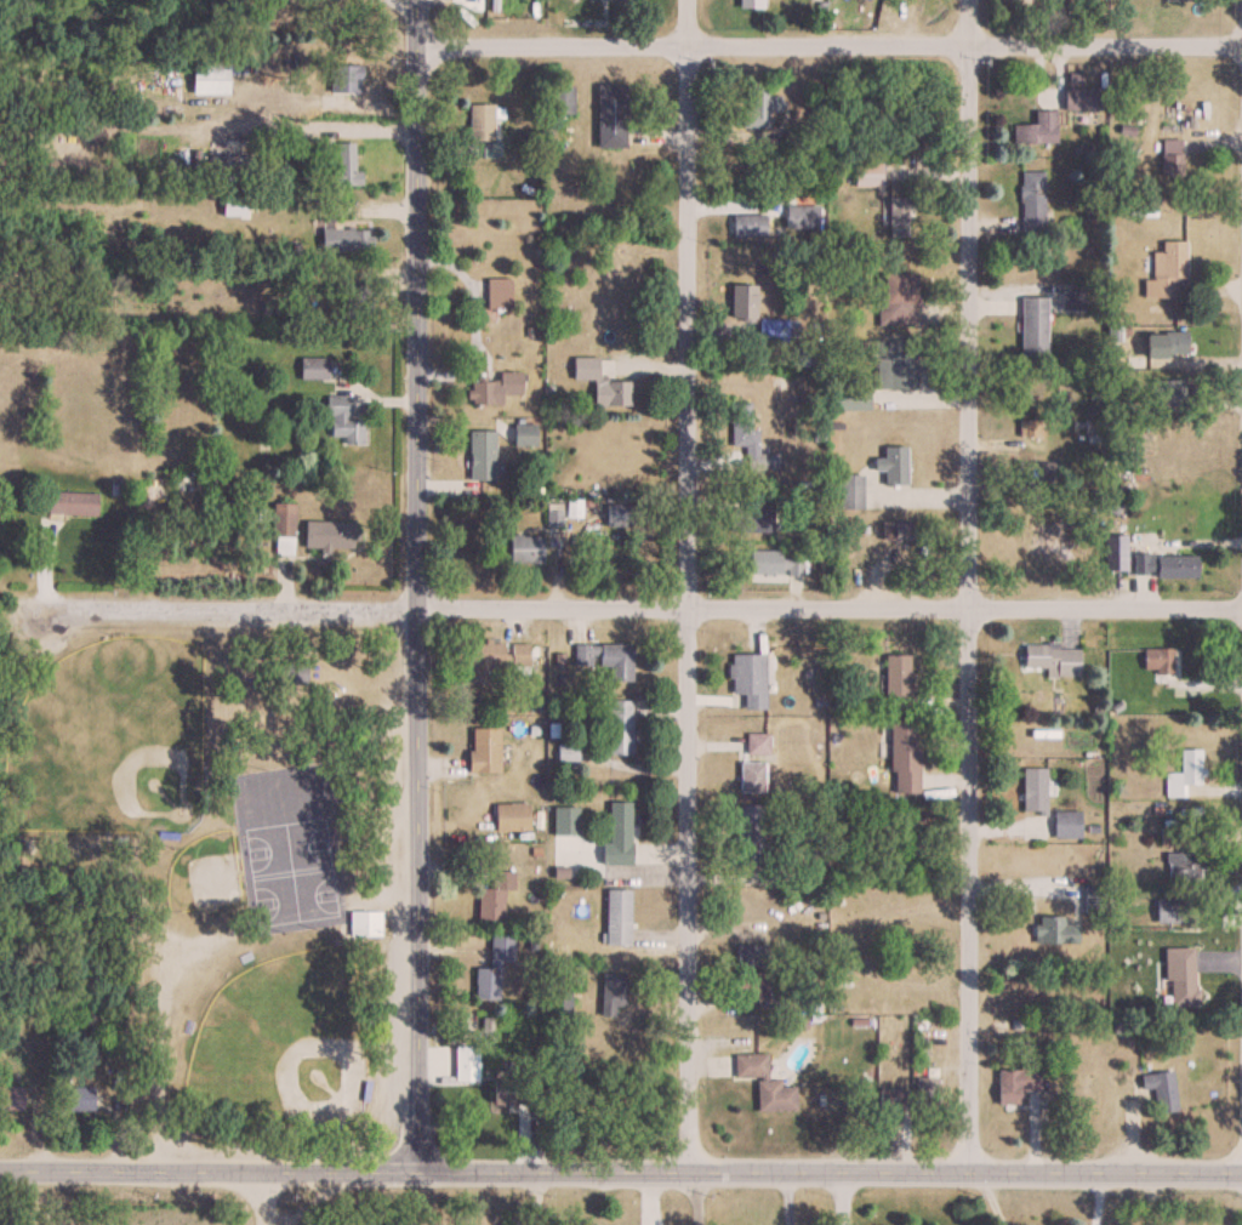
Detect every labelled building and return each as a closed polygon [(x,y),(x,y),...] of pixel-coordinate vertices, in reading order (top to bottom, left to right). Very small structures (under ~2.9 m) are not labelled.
[(227,64),(189,64),(189,95),(227,95),(227,64)] [(361,65),(330,65),(330,93),(361,93),(361,65)] [(625,84),(595,84),(595,147),(625,147),(625,84)] [(573,86),(551,86),(551,115),(573,115),(573,86)] [(1099,108),(1099,86),(1063,86),(1063,108),(1099,108)] [(742,128),(768,128),(767,112),(781,112),(780,94),(770,95),(769,89),(749,90),(750,110),(742,110),(742,128)] [(494,143),(494,105),(468,104),(468,143),(494,143)] [(1055,143),(1055,110),(1033,110),(1033,123),(1012,123),(1012,143),(1055,143)] [(1181,138),(1160,138),(1160,174),(1181,174),(1181,138)] [(335,153),(324,153),(323,183),(354,184),(355,142),(335,141),(335,153)] [(853,187),(881,187),(881,163),(853,163),(853,187)] [(1044,235),(1044,171),(1021,171),(1021,235),(1044,235)] [(910,198),(885,198),(885,236),(910,236),(910,198)] [(818,206),(785,206),(785,229),(818,229),(818,206)] [(731,236),(765,236),(765,215),(731,215),(731,236)] [(321,228),(321,251),(372,251),(372,228),(321,228)] [(1185,239),(1161,239),(1161,276),(1143,276),(1143,297),(1175,297),(1175,276),(1185,276),(1185,239)] [(914,273),(879,273),(879,327),(914,327),(914,273)] [(510,279),(487,279),(487,310),(510,310),(510,279)] [(729,319),(754,319),(754,284),(729,284),(729,319)] [(344,315),(367,315),(367,285),(344,285),(344,315)] [(1046,297),(1019,297),(1019,354),(1046,354),(1046,297)] [(757,342),(785,342),(785,320),(757,320),(757,342)] [(1187,355),(1187,330),(1143,330),(1143,355),(1187,355)] [(877,388),(915,388),(915,372),(921,372),(921,357),(916,357),(916,339),(877,339),(877,388)] [(326,357),(298,357),(298,379),(326,379),(326,357)] [(594,406),(628,406),(628,380),(597,380),(597,357),(572,357),(572,380),(594,380),(594,406)] [(522,395),(522,372),(496,372),(496,381),(468,381),(468,406),(502,406),(502,395),(522,395)] [(1187,402),(1187,379),(1151,379),(1151,402),(1187,402)] [(868,388),(831,388),(831,409),(868,409),(868,388)] [(362,419),(349,418),(349,395),(325,394),(324,436),(341,437),(341,444),(362,445),(362,419)] [(731,447),(743,447),(743,471),(778,471),(778,453),(757,453),(757,429),(751,429),(751,402),(731,402),(731,447)] [(534,426),(514,426),(514,446),(534,446),(534,426)] [(494,431),(468,431),(468,481),(494,481),(494,431)] [(905,446),(882,446),(882,459),(873,459),(873,471),(882,471),(882,484),(905,484),(905,446)] [(1055,462),(1018,461),(1018,485),(1055,486),(1055,462)] [(836,509),(862,509),(862,474),(836,474),(836,509)] [(97,492),(45,492),(45,515),(96,515),(97,492)] [(771,498),(749,498),(749,509),(728,509),(728,532),(771,532),(771,498)] [(293,537),(293,502),(272,502),(272,537),(293,537)] [(353,548),(353,521),(303,521),(303,548),(353,548)] [(883,540),(915,540),(915,522),(883,522),(883,540)] [(1103,570),(1125,570),(1125,534),(1103,534),(1103,570)] [(543,537),(507,537),(507,563),(543,563),(543,537)] [(782,551),(749,551),(748,574),(798,574),(798,561),(782,561),(782,551)] [(1195,577),(1195,554),(1132,554),(1132,577),(1195,577)] [(502,668),(502,643),(470,643),(470,684),(491,684),(491,668),(502,668)] [(1078,676),(1078,648),(1058,648),(1058,643),(1022,644),(1023,668),(1045,668),(1045,676),(1078,676)] [(529,645),(509,645),(509,669),(529,669),(529,645)] [(573,667),(608,667),(608,682),(632,682),(632,645),(573,645),(573,667)] [(1143,648),(1143,672),(1172,672),(1172,648),(1143,648)] [(765,654),(730,654),(730,694),(742,694),(742,709),(765,709),(765,654)] [(883,710),(908,710),(908,655),(883,655),(883,710)] [(272,684),(304,684),(304,662),(272,662),(272,684)] [(631,755),(631,701),(607,701),(607,755),(631,755)] [(917,723),(888,723),(888,794),(917,794),(917,723)] [(498,774),(498,729),(468,729),(468,774),(498,774)] [(768,734),(746,734),(746,755),(768,755),(768,734)] [(1200,750),(1179,750),(1180,774),(1164,774),(1164,798),(1185,797),(1185,785),(1200,785),(1200,750)] [(739,794),(763,794),(763,762),(739,762),(739,794)] [(1046,768),(1021,768),(1021,811),(1046,811),(1046,768)] [(607,844),(600,844),(600,866),(630,866),(630,802),(607,802),(607,844)] [(528,804),(493,804),(493,831),(528,831),(528,804)] [(1052,811),(1052,839),(1080,839),(1080,811),(1052,811)] [(1166,854),(1166,881),(1200,881),(1200,854),(1166,854)] [(491,890),(477,890),(477,922),(502,922),(502,891),(512,891),(512,872),(491,872),(491,890)] [(629,890),(603,890),(603,946),(629,946),(629,890)] [(1196,900),(1155,900),(1155,923),(1196,923),(1196,900)] [(379,936),(379,912),(348,911),(348,936),(379,936)] [(1064,916),(1033,916),(1033,943),(1077,943),(1077,923),(1064,923),(1064,916)] [(512,962),(512,937),(489,937),(488,969),(473,969),(473,1000),(498,1000),(499,962),(512,962)] [(735,967),(767,967),(767,945),(735,945),(735,967)] [(1195,948),(1165,948),(1165,1007),(1195,1007),(1195,948)] [(735,998),(766,998),(766,972),(735,972),(735,998)] [(625,975),(599,975),(599,1015),(613,1015),(613,1007),(625,1007),(625,975)] [(452,1082),(476,1082),(476,1046),(452,1046),(452,1082)] [(756,1110),(795,1110),(794,1086),(779,1086),(779,1079),(767,1079),(767,1053),(734,1054),(734,1077),(756,1077),(756,1110)] [(1038,1090),(1038,1060),(1018,1060),(1018,1069),(995,1069),(995,1104),(1018,1104),(1018,1090),(1038,1090)] [(1152,1088),(1154,1113),(1177,1110),(1172,1071),(1139,1074),(1141,1090),(1152,1088)] [(938,1116),(938,1076),(914,1076),(914,1116),(938,1116)] [(527,1103),(527,1077),(489,1077),(489,1103),(527,1103)] [(22,1109),(22,1085),(0,1085),(0,1109),(22,1109)] [(66,1111),(92,1111),(92,1086),(66,1086),(66,1111)]
